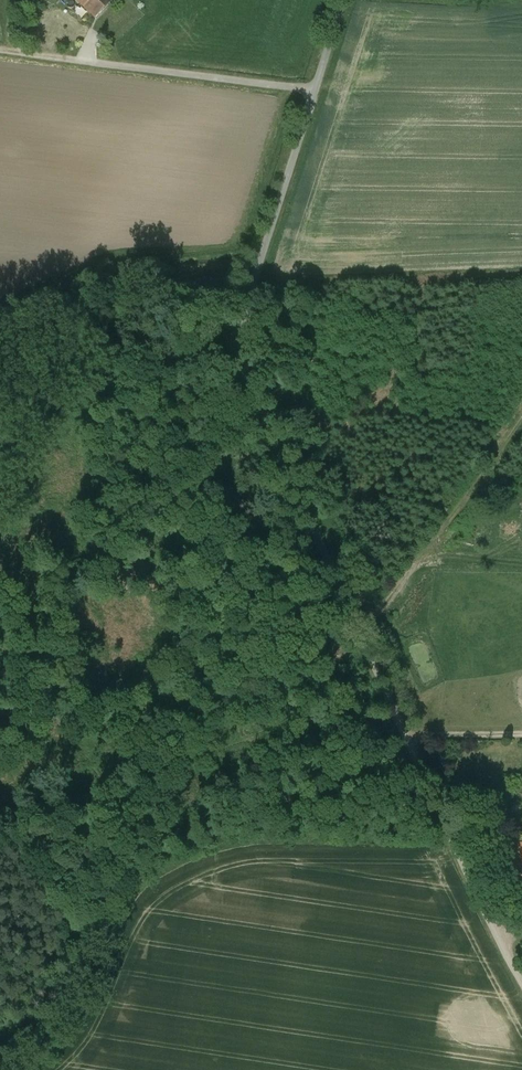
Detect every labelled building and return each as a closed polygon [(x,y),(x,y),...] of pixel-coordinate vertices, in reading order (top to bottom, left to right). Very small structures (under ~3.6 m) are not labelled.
[(80,2),(96,17),(113,0),(82,0),(80,2)]
